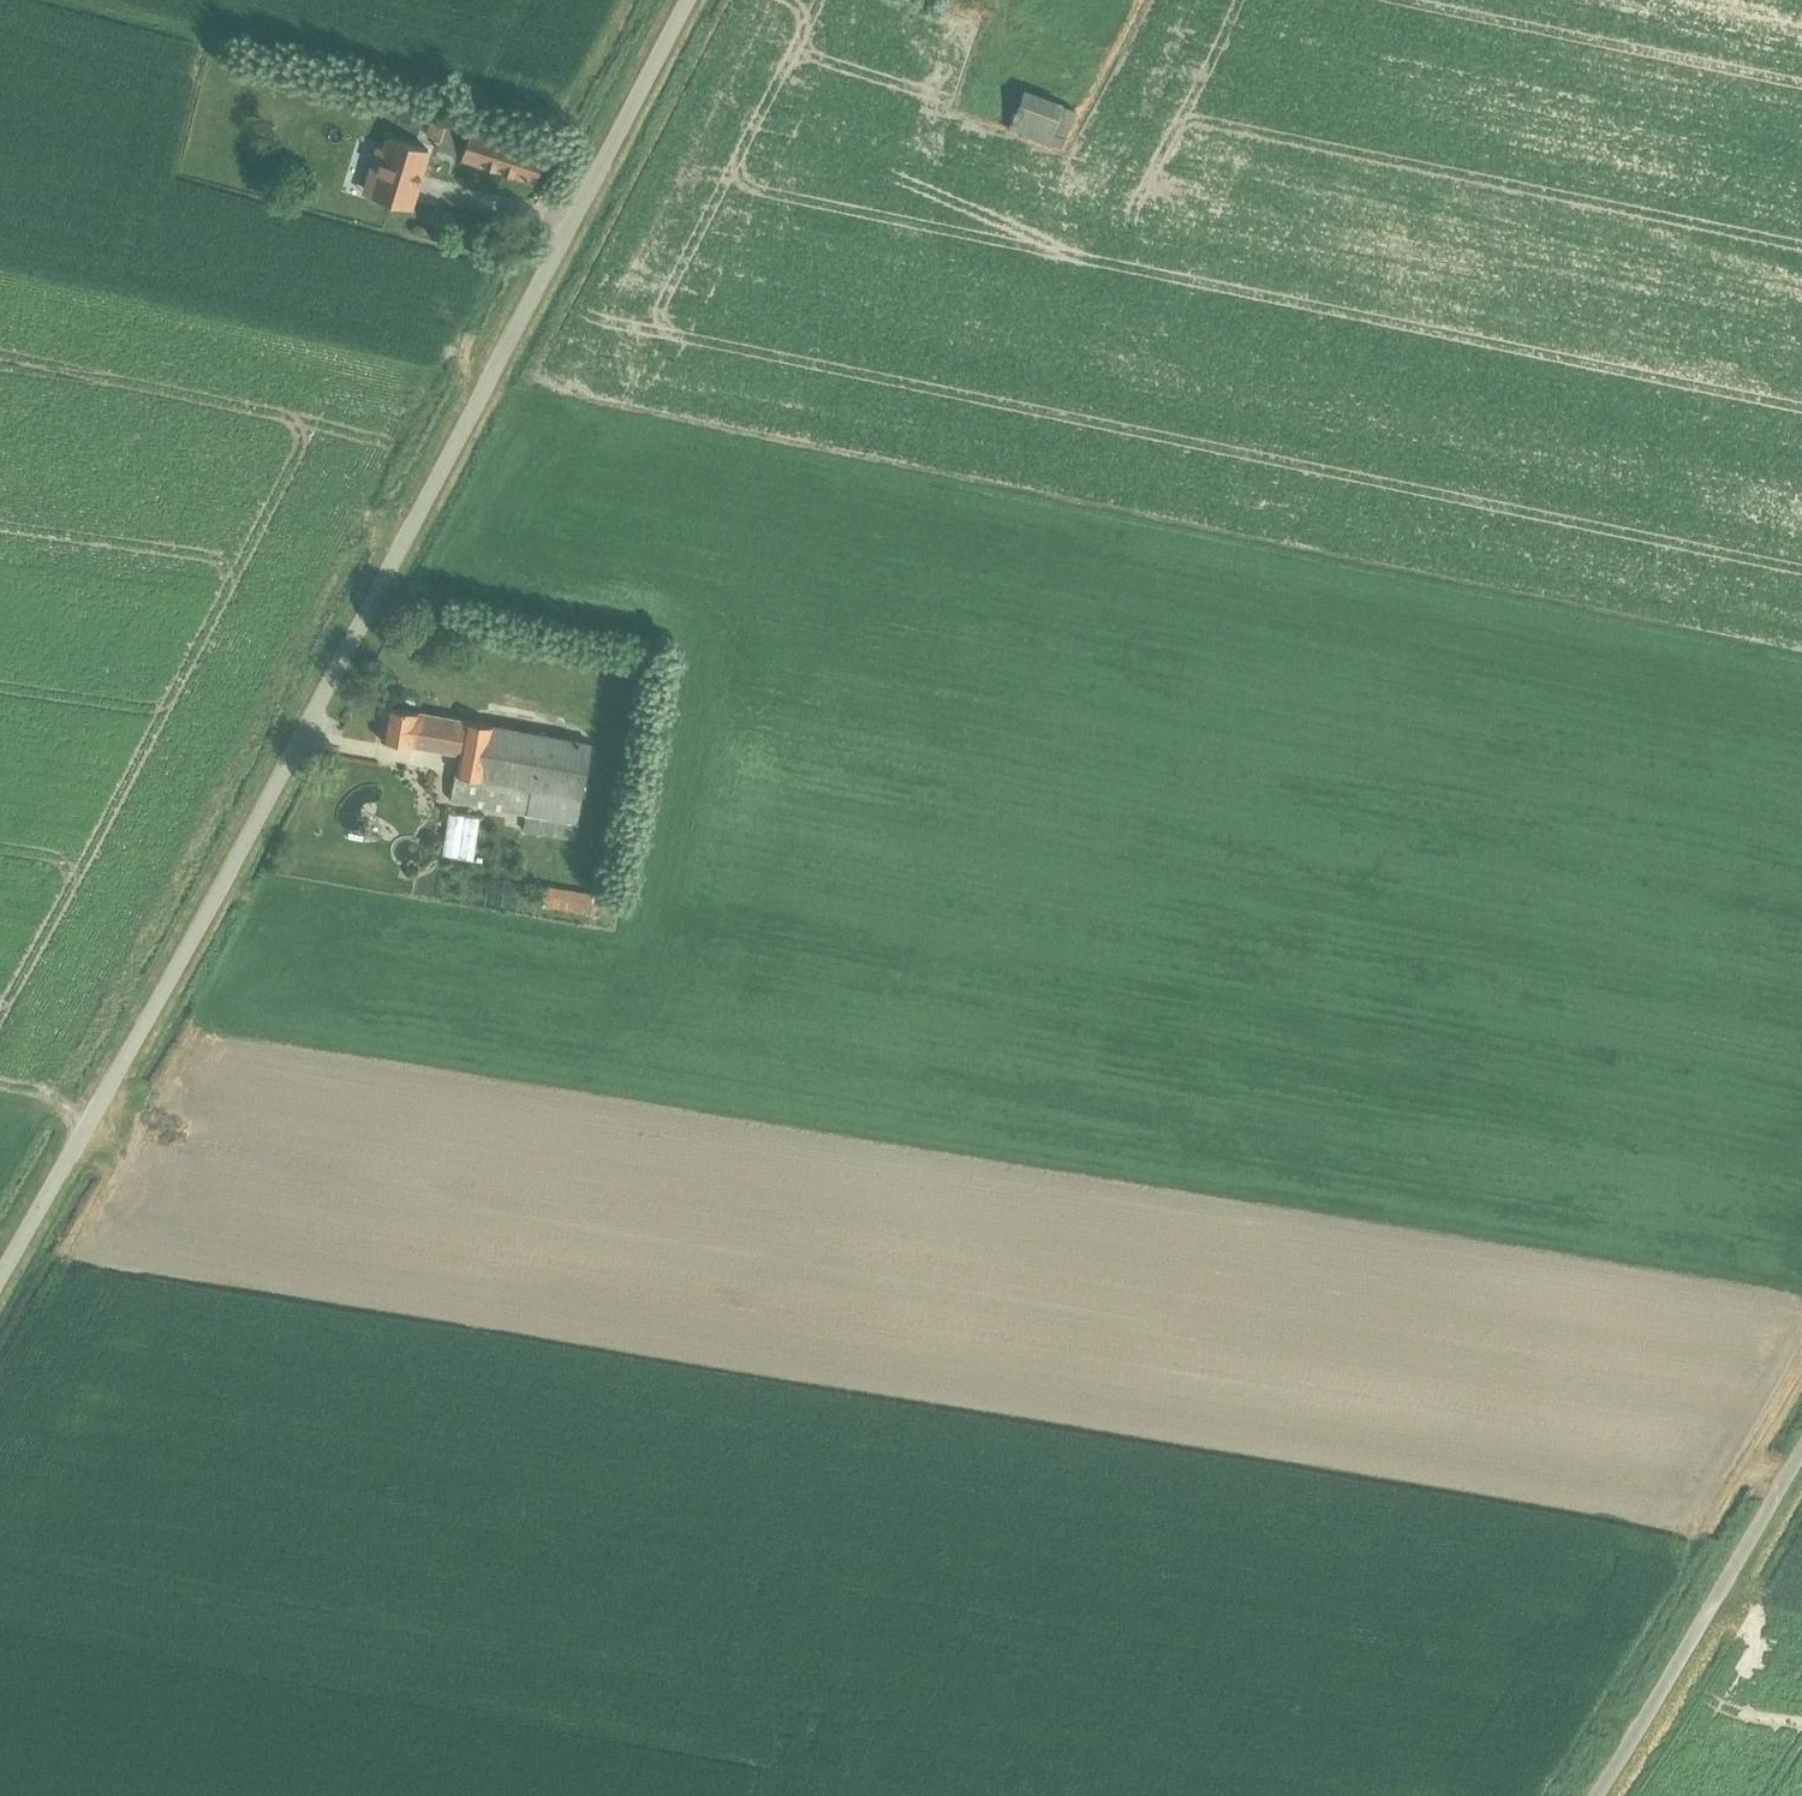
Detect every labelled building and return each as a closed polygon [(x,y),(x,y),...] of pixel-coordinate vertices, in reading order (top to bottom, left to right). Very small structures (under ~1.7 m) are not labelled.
[(1023,91),(1009,129),(1061,148),(1075,110),(1023,91)] [(446,139),(443,150),(482,162),(537,179),(545,153),(451,123),(446,139)] [(376,145),(369,170),(378,172),(371,195),(410,207),(428,148),(389,137),(385,148),(376,145)] [(593,742),(541,733),(385,705),(379,738),(458,754),(450,801),(527,814),(523,832),(575,841),(593,742)] [(351,833),(373,834),(375,805),(353,803),(351,833)] [(449,811),(443,854),(472,858),(478,814),(449,811)] [(595,854),(591,882),(605,884),(609,856),(595,854)] [(550,911),(582,913),(584,877),(553,875),(550,911)]
